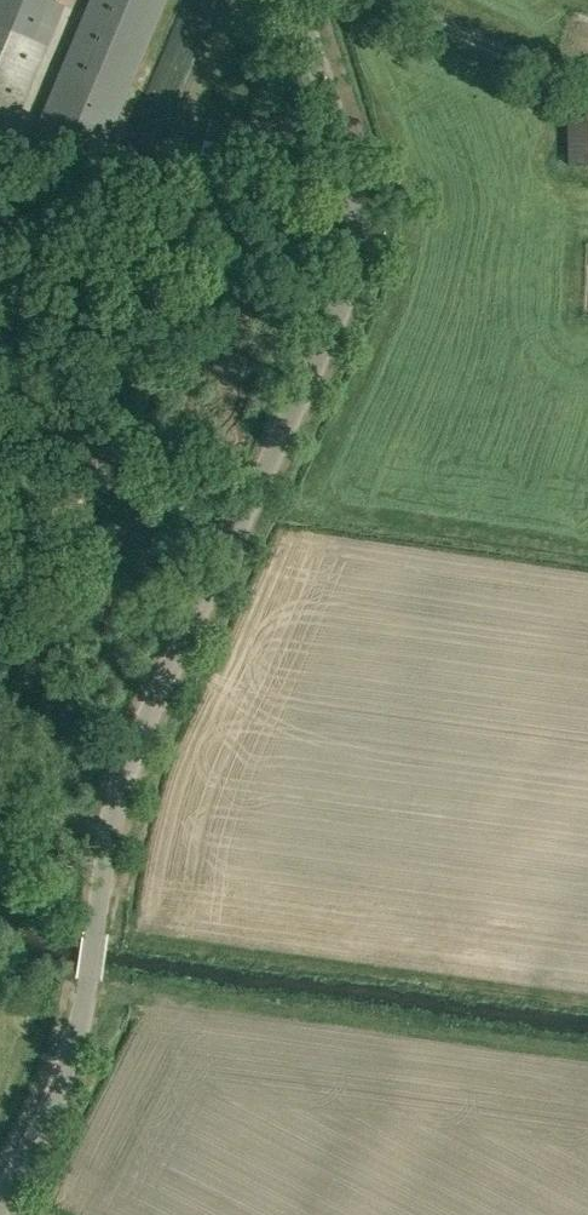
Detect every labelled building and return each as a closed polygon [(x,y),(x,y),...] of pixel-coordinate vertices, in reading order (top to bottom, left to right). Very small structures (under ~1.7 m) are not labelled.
[(37,41),(54,0),(0,0),(0,147),(5,149),(48,46),(37,41)] [(97,164),(110,133),(166,0),(91,0),(33,137),(97,164)] [(570,165),(587,165),(587,107),(570,107),(570,165)]
